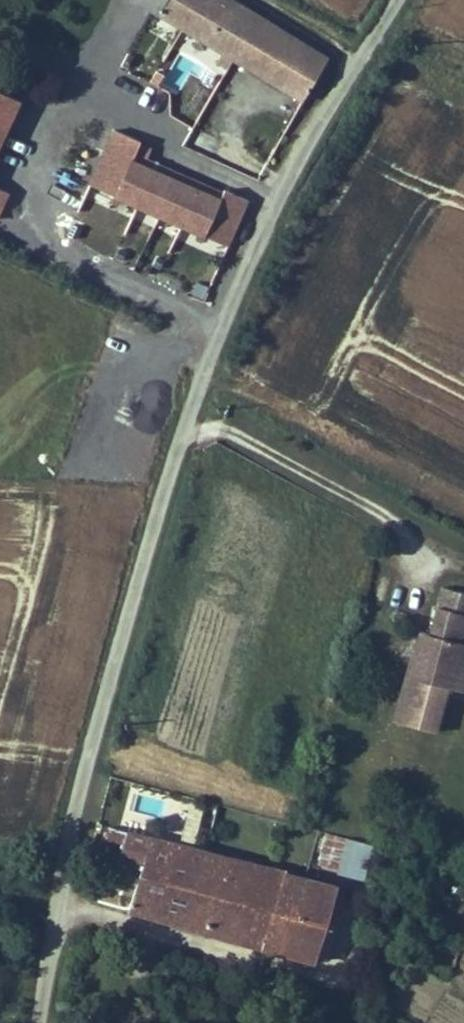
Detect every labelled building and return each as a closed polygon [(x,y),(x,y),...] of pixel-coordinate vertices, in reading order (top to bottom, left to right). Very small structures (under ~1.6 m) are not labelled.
[(162,0),(142,0),(156,9),(162,0)] [(333,53),(245,0),(162,0),(156,9),(305,98),(333,53)] [(0,85),(0,144),(23,95),(0,85)] [(90,179),(120,192),(137,155),(143,141),(144,137),(114,124),(90,179)] [(143,141),(137,155),(148,160),(154,146),(143,141)] [(120,192),(208,230),(225,193),(148,160),(137,155),(120,192)] [(13,189),(0,183),(0,217),(13,189)] [(225,193),(208,230),(231,240),(250,196),(227,187),(225,193)] [(395,713),(439,725),(450,685),(463,688),(463,590),(443,585),(431,630),(419,627),(395,713)] [(167,800),(164,833),(198,835),(201,803),(167,800)] [(319,959),(340,883),(130,824),(122,852),(146,859),(133,907),(319,959)] [(366,876),(373,841),(322,832),(316,866),(366,876)] [(448,990),(445,1013),(463,1016),(463,993),(448,990)]
